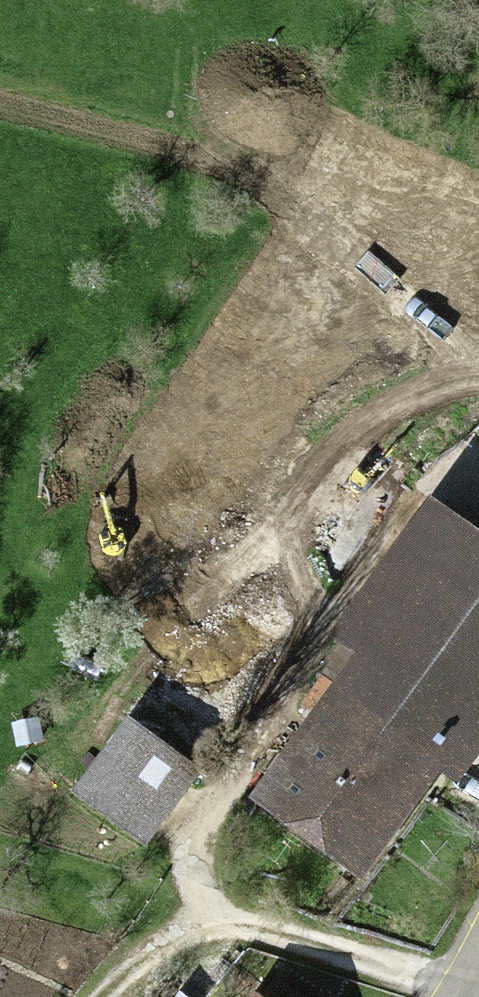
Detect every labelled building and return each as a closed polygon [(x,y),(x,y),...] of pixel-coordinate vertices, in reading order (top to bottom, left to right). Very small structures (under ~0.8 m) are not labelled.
[(255,820),(352,890),(430,782),(449,795),(478,754),(478,566),(419,524),(324,656),(357,679),(255,820)] [(125,739),(76,810),(140,854),(189,783),(125,739)]
